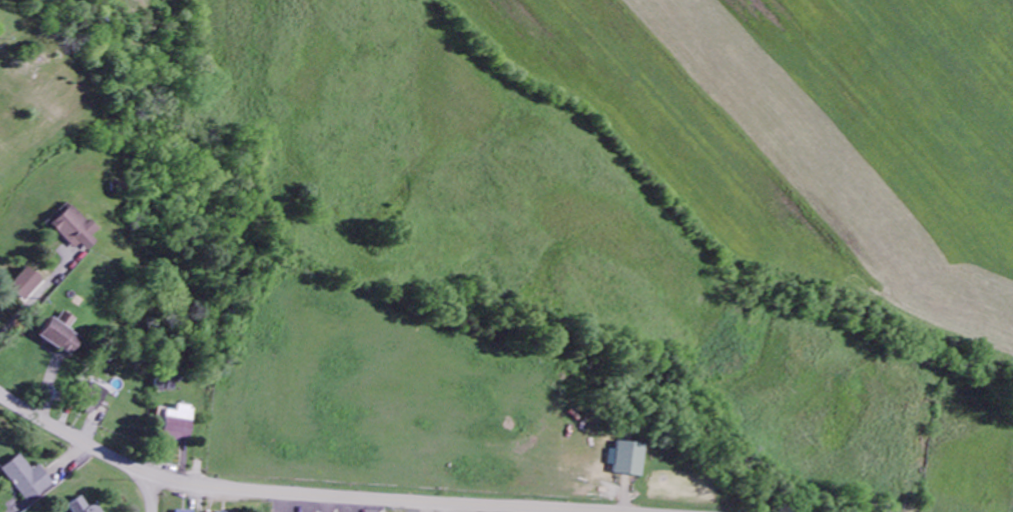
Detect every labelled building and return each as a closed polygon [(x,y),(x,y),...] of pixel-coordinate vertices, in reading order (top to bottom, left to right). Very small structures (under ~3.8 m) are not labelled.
[(74,250),(80,245),(87,253),(97,244),(92,237),(98,232),(74,205),(52,226),(74,250)] [(26,303),(45,282),(32,270),(13,291),(26,303)] [(72,329),(78,320),(66,312),(60,321),(72,329)] [(74,357),(85,339),(53,318),(41,336),(74,357)] [(159,391),(179,392),(180,382),(160,381),(159,391)] [(109,392),(95,386),(85,411),(99,417),(109,392)] [(168,411),(167,442),(183,443),(184,440),(194,440),(195,407),(179,406),(179,412),(168,411)] [(610,450),(610,465),(616,465),(616,476),(645,477),(646,444),(619,443),(619,451),(610,450)] [(4,469),(28,504),(55,486),(41,466),(33,471),(23,456),(4,469)] [(97,504),(89,509),(82,498),(69,505),(73,511),(102,511),(97,504)]
